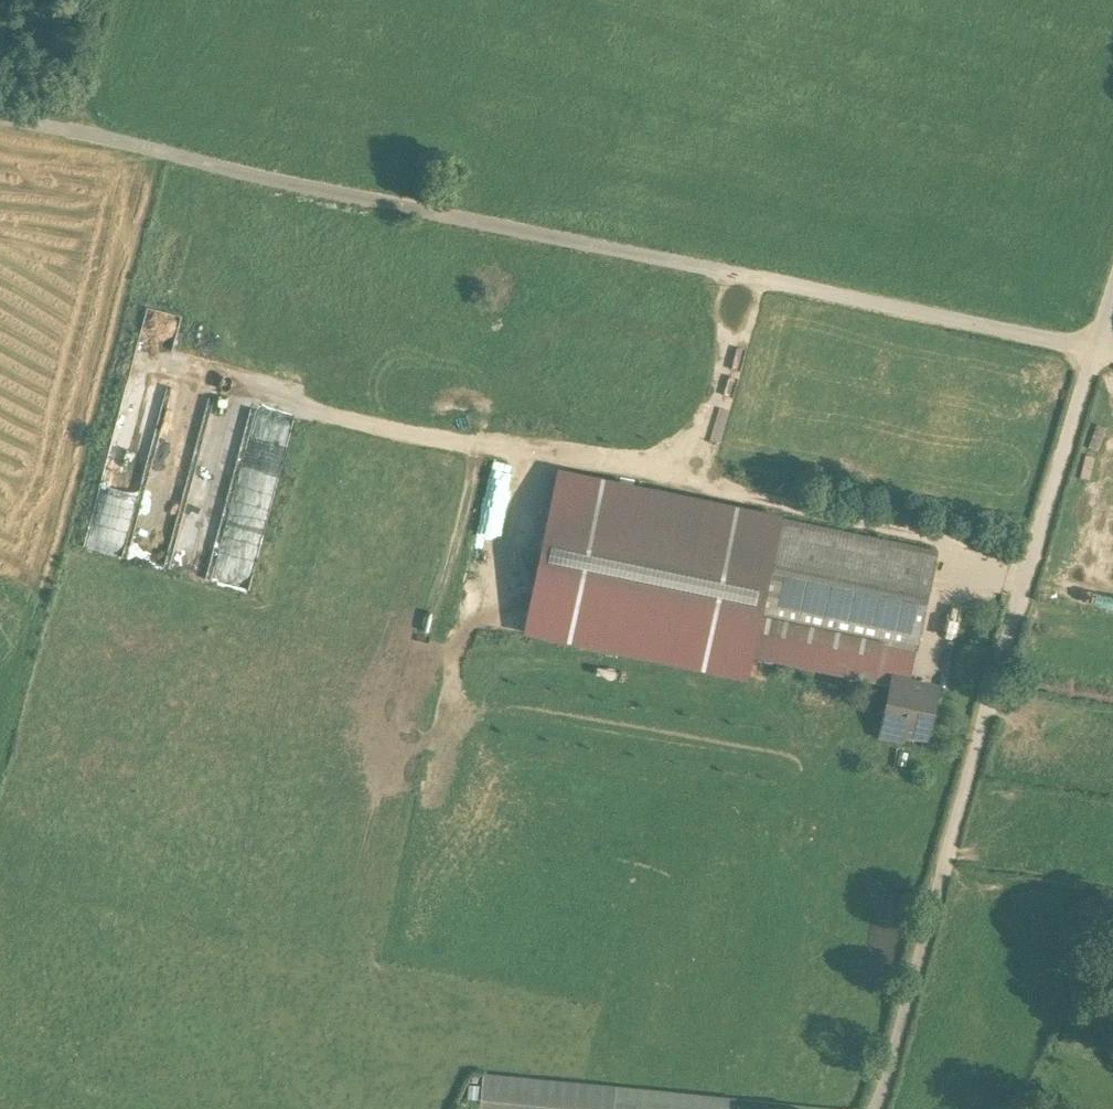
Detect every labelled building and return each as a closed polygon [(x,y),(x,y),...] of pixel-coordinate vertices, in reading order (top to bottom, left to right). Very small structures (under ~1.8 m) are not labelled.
[(759,618),(779,519),(561,475),(528,633),(746,678),(751,658),(759,618)] [(937,552),(779,519),(759,618),(882,643),(917,651),(937,552)] [(882,643),(759,618),(751,658),(873,683),(882,643)] [(916,653),(885,646),(877,686),(892,689),(894,681),(910,684),(916,653)] [(910,684),(894,681),(892,689),(883,730),(927,739),(937,690),(910,684)] [(483,1075),(481,1102),(554,1108),(720,1108),(721,1100),(483,1075)] [(721,1100),(720,1108),(734,1108),(735,1101),(721,1100)]
